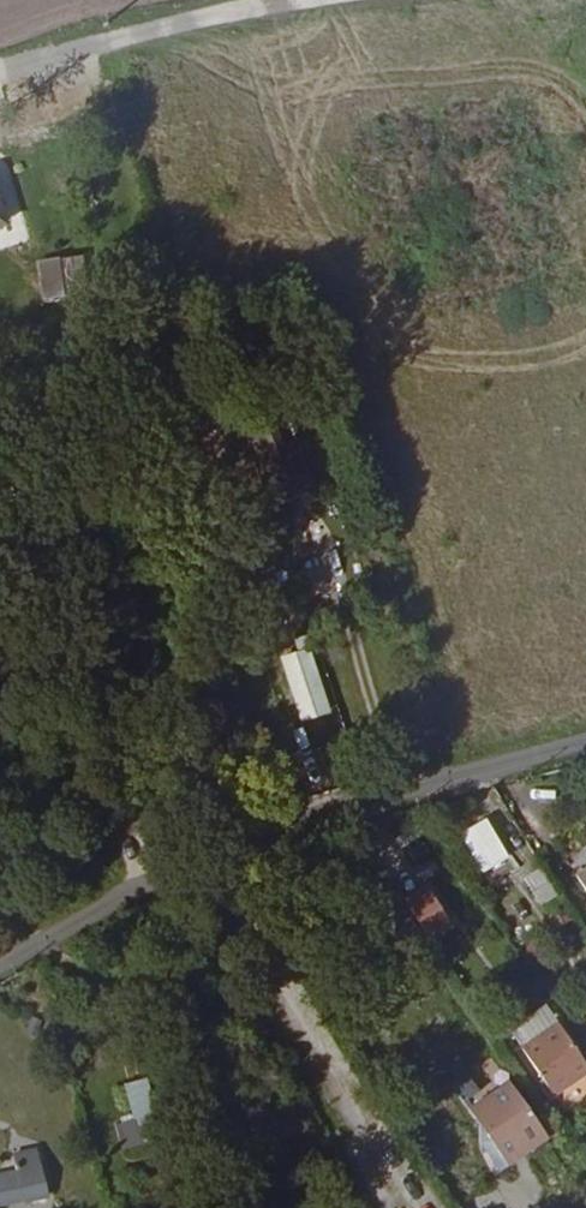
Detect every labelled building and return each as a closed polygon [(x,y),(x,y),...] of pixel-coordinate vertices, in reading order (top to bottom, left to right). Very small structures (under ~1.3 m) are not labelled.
[(2,224),(9,223),(0,189),(0,214),(2,224)] [(65,299),(58,266),(35,272),(43,304),(65,299)] [(316,502),(295,439),(270,448),(275,463),(260,467),(276,515),(316,502)] [(328,653),(325,640),(306,648),(309,660),(293,666),(313,727),(338,719),(319,657),(328,653)] [(488,875),(513,864),(492,815),(467,826),(488,875)] [(544,868),(526,875),(539,905),(557,897),(544,868)] [(399,905),(423,941),(443,929),(421,892),(399,905)] [(518,1050),(548,1095),(585,1069),(554,1025),(518,1050)] [(502,1158),(540,1128),(504,1084),(466,1115),(502,1158)] [(314,1141),(301,1122),(274,1137),(287,1157),(314,1141)] [(145,1148),(138,1124),(122,1130),(128,1153),(145,1148)] [(546,1136),(540,1128),(502,1158),(509,1166),(546,1136)] [(0,1179),(0,1207),(28,1201),(29,1205),(51,1200),(38,1153),(16,1159),(21,1173),(0,1179)]
